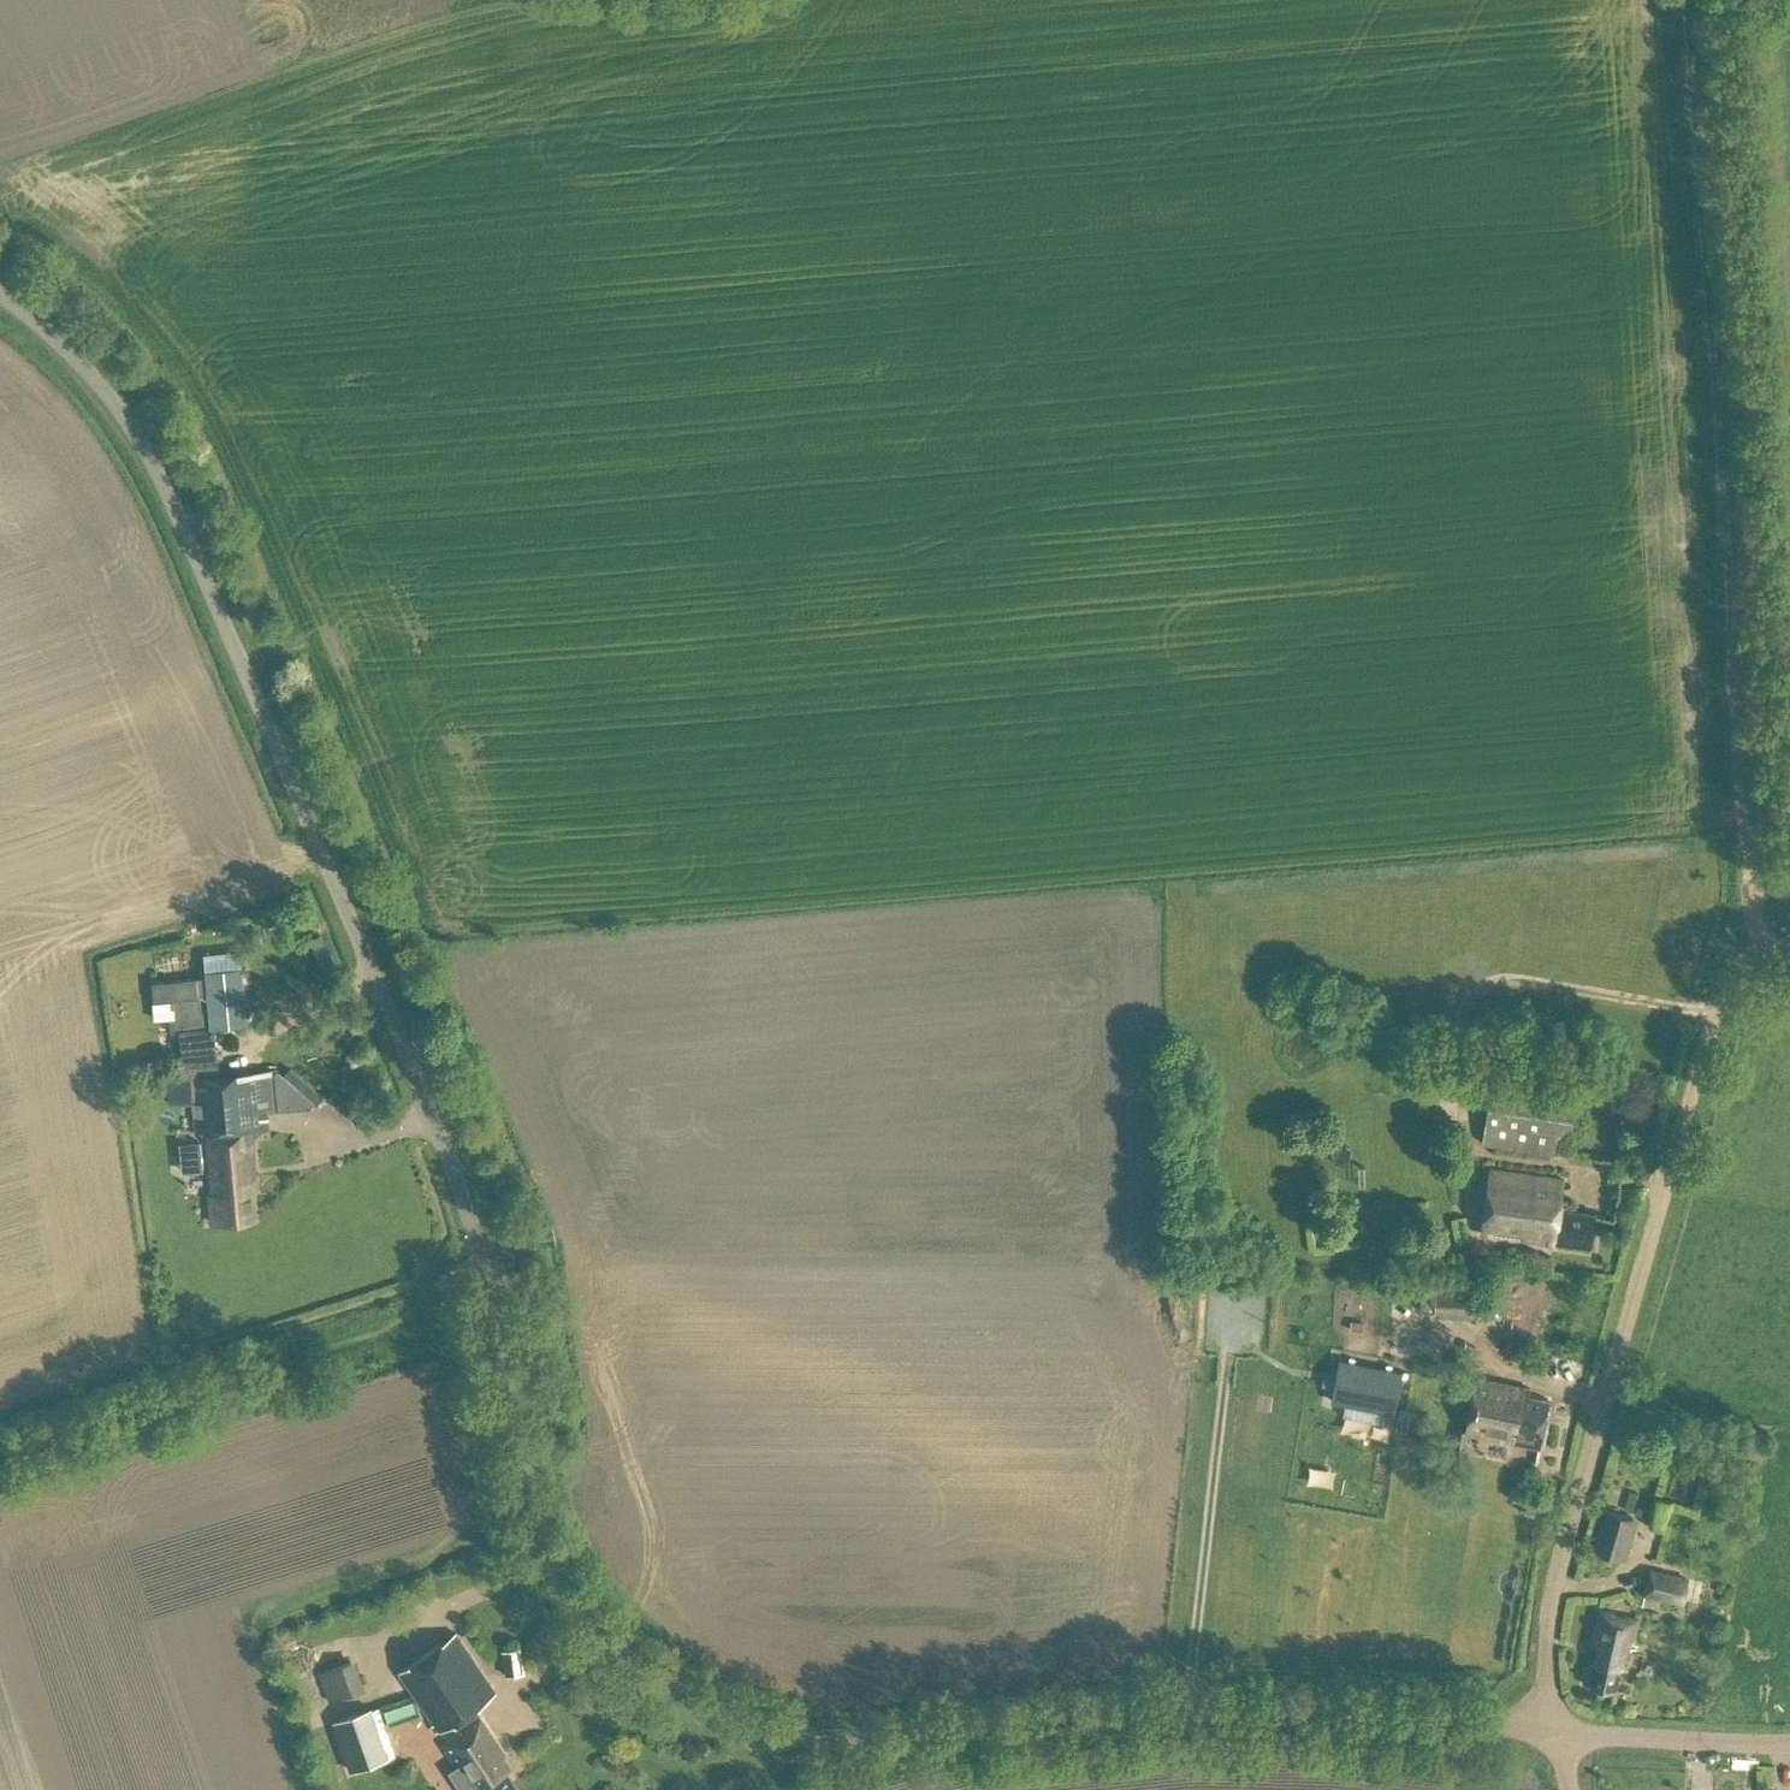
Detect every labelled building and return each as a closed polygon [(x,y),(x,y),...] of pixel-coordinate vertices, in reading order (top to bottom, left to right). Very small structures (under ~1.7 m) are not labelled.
[(205,973),(211,1029),(216,1029),(248,1026),(243,969),(205,973)] [(201,1011),(200,995),(198,976),(153,979),(155,999),(169,998),(171,1030),(181,1029),(185,1073),(219,1071),(216,1029),(211,1029),(209,1030),(208,1010),(201,1011)] [(252,1168),(249,1128),(272,1126),(270,1111),(282,1110),(277,1065),(219,1071),(185,1073),(185,1075),(169,1075),(169,1101),(194,1101),(197,1137),(207,1136),(212,1195),(208,1195),(210,1223),(252,1219),(247,1169),(252,1168)] [(1493,1069),(1483,1142),(1566,1155),(1577,1082),(1493,1069)] [(1589,1249),(1595,1214),(1560,1209),(1565,1180),(1492,1169),(1482,1232),(1589,1249)] [(1434,1313),(1434,1316),(1494,1318),(1494,1312),(1505,1312),(1505,1288),(1424,1285),(1423,1313),(1434,1313)] [(1402,1371),(1338,1358),(1329,1401),(1394,1414),(1402,1371)] [(1545,1441),(1547,1429),(1544,1429),(1550,1399),(1540,1397),(1541,1391),(1478,1380),(1468,1435),(1541,1448),(1542,1441),(1545,1441)] [(1399,1409),(1395,1430),(1407,1432),(1411,1411),(1399,1409)] [(1620,1557),(1630,1516),(1602,1509),(1592,1550),(1620,1557)] [(1689,1577),(1650,1568),(1644,1595),(1683,1604),(1689,1577)] [(1627,1670),(1640,1621),(1601,1611),(1591,1647),(1599,1649),(1595,1662),(1588,1660),(1583,1682),(1617,1691),(1623,1669),(1627,1670)] [(440,1730),(496,1691),(455,1632),(399,1670),(437,1726),(434,1728),(436,1731),(439,1729),(440,1730)] [(502,1650),(506,1674),(525,1672),(521,1647),(502,1650)] [(355,1656),(319,1669),(328,1699),(365,1686),(355,1656)] [(395,1753),(379,1705),(335,1720),(351,1768),(395,1753)] [(520,1789),(499,1757),(507,1752),(483,1715),(444,1740),(475,1788),(473,1789),(520,1789)]
